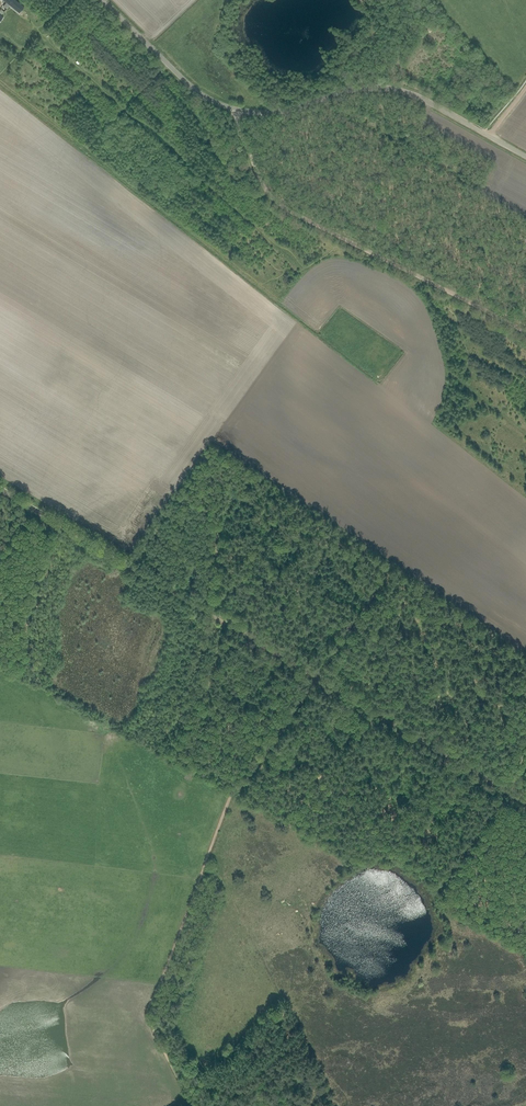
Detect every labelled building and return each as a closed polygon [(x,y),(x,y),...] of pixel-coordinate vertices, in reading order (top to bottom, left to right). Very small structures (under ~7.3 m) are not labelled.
[(19,13),(24,7),(15,0),(3,0),(19,13)]
